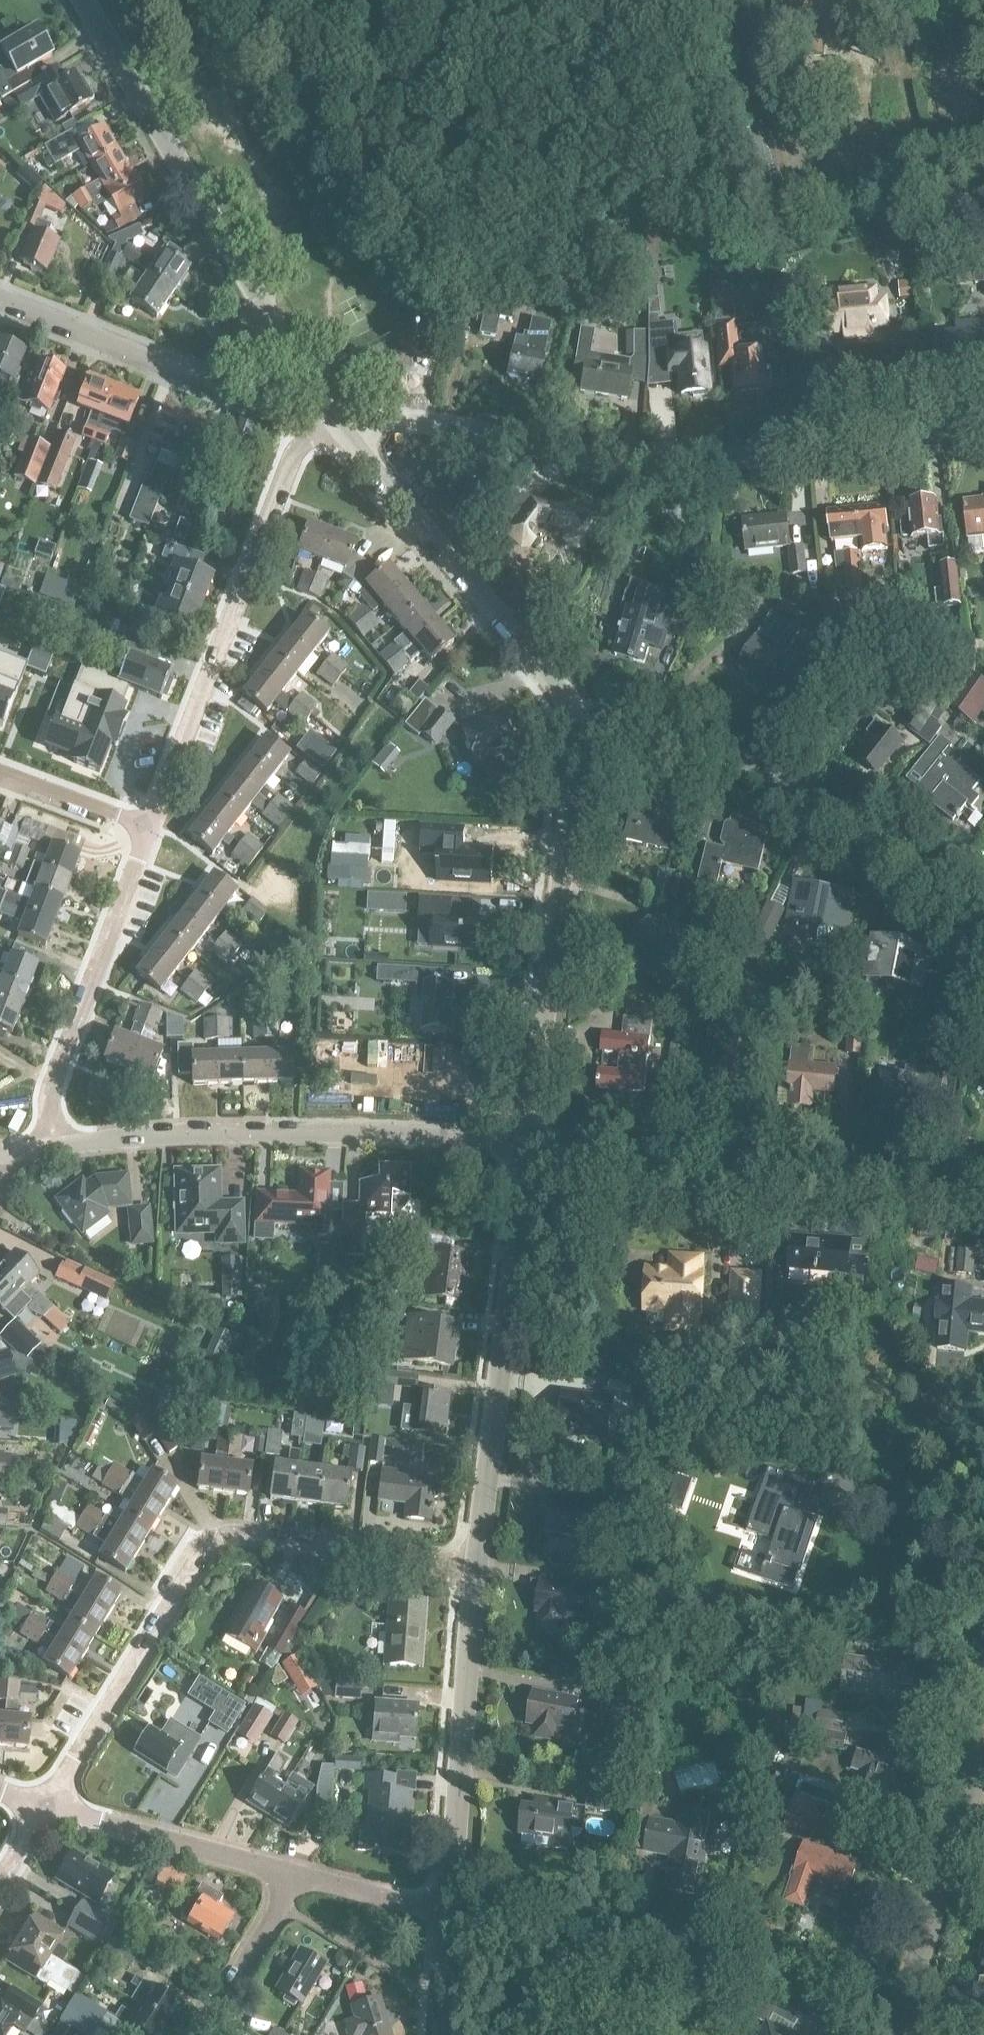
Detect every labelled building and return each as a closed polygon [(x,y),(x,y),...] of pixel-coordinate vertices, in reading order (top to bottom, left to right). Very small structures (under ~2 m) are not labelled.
[(0,71),(0,95),(3,100),(33,82),(26,70),(38,64),(52,56),(36,28),(0,50),(0,51),(8,66),(0,71)] [(776,65),(768,64),(767,74),(775,75),(776,65)] [(58,69),(32,83),(33,85),(41,97),(55,124),(69,116),(91,103),(90,102),(95,99),(83,78),(78,81),(75,75),(64,81),(58,69)] [(33,85),(15,95),(23,107),(41,97),(33,85)] [(20,108),(13,96),(3,102),(10,114),(20,108)] [(92,167),(119,152),(105,127),(78,143),(92,167)] [(70,132),(44,148),(50,158),(55,166),(55,167),(81,151),(76,142),(70,132)] [(92,167),(100,182),(87,189),(72,197),(78,207),(90,199),(90,200),(92,198),(99,195),(105,191),(133,175),(119,152),(92,167)] [(50,158),(43,162),(48,170),(55,166),(50,158)] [(34,175),(26,185),(34,192),(42,183),(34,175)] [(133,175),(105,191),(99,195),(105,204),(111,201),(118,213),(111,217),(119,231),(120,231),(141,217),(134,206),(147,199),(133,175)] [(90,199),(78,207),(81,212),(95,204),(92,198),(90,200),(90,199)] [(35,230),(34,232),(22,262),(34,267),(32,271),(41,275),(43,271),(46,273),(59,242),(47,237),(51,226),(40,221),(46,207),(34,202),(24,225),(30,227),(35,230)] [(125,233),(108,240),(116,245),(112,254),(113,254),(120,257),(122,255),(129,246),(127,245),(129,242),(125,233)] [(108,247),(98,242),(91,258),(102,262),(108,247)] [(122,255),(121,257),(123,259),(136,267),(137,266),(141,259),(144,255),(129,245),(129,246),(122,255)] [(141,259),(137,266),(149,274),(148,276),(175,292),(190,271),(174,260),(180,252),(170,245),(164,253),(157,263),(147,256),(144,261),(141,259)] [(111,253),(102,272),(115,278),(123,259),(120,257),(113,254),(112,254),(111,253)] [(148,276),(145,280),(131,271),(123,283),(137,292),(131,301),(156,318),(175,292),(148,276)] [(653,286),(648,287),(648,301),(657,300),(656,287),(653,287),(653,286)] [(825,296),(826,306),(829,333),(845,331),(846,340),(876,337),(874,327),(890,325),(885,289),(827,296),(825,296)] [(486,301),(484,313),(479,334),(495,338),(499,318),(512,321),(515,307),(486,301)] [(517,349),(513,348),(507,376),(509,377),(510,380),(516,381),(519,379),(539,383),(552,324),(532,320),(528,339),(519,338),(517,349)] [(734,320),(714,322),(716,338),(716,342),(718,364),(731,363),(733,363),(736,390),(748,388),(749,391),(760,390),(760,387),(764,386),(763,384),(771,383),(770,368),(762,369),(759,351),(738,354),(738,353),(737,340),(734,320)] [(659,325),(649,326),(651,361),(673,359),(675,374),(679,374),(681,395),(693,394),(693,397),(707,396),(707,393),(710,392),(707,366),(708,366),(707,350),(705,350),(705,349),(703,349),(684,351),(683,342),(677,342),(677,337),(675,323),(659,325)] [(632,370),(629,369),(630,361),(591,354),(595,331),(581,329),(572,378),(582,379),(580,392),(627,399),(632,370)] [(649,357),(648,332),(633,332),(634,357),(649,357)] [(5,398),(12,401),(25,372),(20,370),(27,353),(24,352),(0,341),(0,395),(5,398)] [(30,370),(17,402),(50,415),(54,405),(56,406),(62,391),(58,389),(65,371),(40,361),(36,373),(30,370)] [(93,441),(113,390),(88,380),(78,407),(91,412),(82,437),(93,441)] [(113,390),(93,441),(94,441),(89,455),(96,457),(100,444),(105,446),(115,421),(128,426),(138,399),(113,390)] [(4,426),(10,411),(0,406),(0,424),(4,426)] [(172,450),(185,417),(162,408),(149,441),(172,450)] [(208,426),(185,417),(172,450),(196,459),(208,426)] [(76,440),(61,434),(41,484),(56,490),(76,440)] [(18,453),(19,453),(22,454),(13,478),(35,486),(50,448),(24,437),(18,453)] [(114,459),(128,464),(136,445),(122,439),(114,459)] [(170,456),(160,452),(151,477),(160,481),(170,456)] [(181,460),(170,456),(160,481),(166,483),(171,486),(181,460)] [(96,480),(103,462),(88,457),(82,475),(96,480)] [(192,518),(206,482),(189,475),(175,511),(192,518)] [(148,476),(138,504),(154,510),(153,510),(155,511),(160,499),(166,483),(160,481),(151,477),(148,476)] [(637,495),(628,500),(634,510),(643,505),(637,495)] [(203,508),(207,498),(202,497),(198,507),(203,508)] [(911,522),(910,522),(901,523),(901,529),(912,528),(912,538),(928,537),(930,551),(945,549),(942,519),(938,519),(937,500),(926,501),(921,497),(917,497),(913,502),(909,502),(911,522)] [(965,503),(968,536),(983,534),(983,501),(965,503)] [(570,511),(532,503),(512,531),(523,542),(525,542),(536,527),(566,534),(565,538),(566,539),(568,543),(572,545),(577,546),(581,545),(585,542),(604,516),(570,511)] [(885,506),(858,509),(861,540),(860,540),(862,552),(890,549),(885,506)] [(861,540),(858,509),(830,512),(833,543),(861,540)] [(743,521),(735,522),(737,539),(745,538),(746,552),(791,547),(788,516),(743,521)] [(321,562),(332,535),(308,526),(298,554),(321,562)] [(355,544),(332,535),(321,562),(344,571),(342,575),(352,582),(367,563),(352,552),(355,544)] [(56,548),(40,542),(35,555),(51,561),(56,548)] [(205,557),(167,545),(162,558),(174,563),(176,564),(172,575),(177,577),(172,591),(202,603),(212,577),(199,572),(205,557)] [(789,550),(791,576),(808,574),(805,549),(789,550)] [(865,600),(860,551),(835,554),(837,570),(843,569),(846,590),(844,591),(845,602),(865,600)] [(367,563),(352,582),(353,583),(363,590),(358,595),(373,612),(382,605),(404,586),(389,567),(381,573),(367,563)] [(958,571),(941,573),(943,595),(936,595),(937,613),(945,612),(945,616),(963,614),(958,571)] [(309,595),(316,576),(305,572),(297,590),(309,595)] [(327,581),(316,576),(309,595),(320,599),(327,581)] [(46,577),(39,595),(66,605),(74,608),(81,589),(46,577)] [(696,588),(680,583),(671,615),(687,619),(696,588)] [(421,605),(404,586),(382,605),(398,624),(421,605)] [(142,608),(136,625),(153,631),(173,639),(179,624),(192,629),(202,603),(172,591),(166,605),(160,603),(156,614),(142,608)] [(640,591),(635,610),(628,608),(615,656),(645,664),(652,640),(664,643),(672,616),(669,615),(673,601),(640,591)] [(406,634),(393,644),(401,654),(414,643),(437,624),(421,605),(398,624),(406,634)] [(356,628),(371,615),(363,606),(348,619),(356,628)] [(772,613),(738,667),(766,685),(785,656),(801,632),(772,613)] [(379,624),(371,615),(356,628),(363,637),(379,624)] [(304,617),(289,637),(313,656),(329,636),(304,617)] [(414,643),(401,654),(410,665),(423,654),(431,663),(453,643),(437,624),(414,643)] [(313,656),(289,637),(274,657),(298,675),(313,656)] [(129,657),(119,683),(129,687),(162,700),(164,694),(168,696),(173,681),(170,679),(172,674),(156,668),(145,663),(150,652),(148,651),(127,644),(123,655),(129,657)] [(387,666),(401,654),(393,644),(378,656),(387,666)] [(33,648),(27,664),(26,668),(46,676),(54,655),(33,648)] [(830,648),(826,655),(842,666),(846,659),(830,648)] [(27,664),(0,654),(0,727),(3,728),(18,689),(17,688),(19,683),(20,683),(26,668),(27,664)] [(401,654),(387,666),(396,677),(410,665),(401,654)] [(333,656),(325,665),(341,677),(348,668),(333,656)] [(298,675),(274,657),(259,676),(283,695),(283,694),(298,675)] [(341,677),(325,665),(318,675),(334,687),(341,677)] [(56,723),(46,747),(75,758),(73,763),(99,773),(111,744),(115,746),(117,742),(118,740),(118,739),(116,735),(118,728),(123,727),(123,726),(124,725),(126,720),(121,718),(124,709),(121,707),(129,687),(119,683),(119,681),(84,667),(75,690),(75,691),(62,723),(57,721),(56,723)] [(946,704),(969,721),(975,725),(983,712),(983,682),(969,672),(946,704)] [(259,676),(243,696),(267,715),(276,704),(287,713),(294,703),(283,694),(283,695),(259,676)] [(419,682),(406,697),(416,705),(429,689),(419,682)] [(302,693),(294,703),(311,716),(318,706),(302,693)] [(922,694),(903,725),(919,738),(930,719),(939,705),(922,694)] [(438,711),(426,700),(406,725),(420,737),(422,734),(421,732),(438,711)] [(287,713),(286,713),(303,726),(311,716),(294,703),(287,713)] [(939,708),(932,718),(939,722),(946,713),(939,708)] [(421,732),(422,734),(435,744),(453,722),(438,711),(421,732)] [(492,758),(515,750),(503,718),(464,732),(473,759),(491,753),(492,758)] [(866,733),(876,741),(864,756),(880,769),(903,741),(895,734),(877,720),(866,733)] [(337,753),(310,732),(297,749),(323,770),(337,753)] [(941,736),(916,768),(927,776),(928,775),(929,775),(918,789),(932,799),(929,802),(953,821),(967,805),(972,809),(981,798),(973,792),(981,781),(958,764),(962,759),(950,750),(953,746),(941,736)] [(266,740),(250,759),(274,778),(289,758),(266,740)] [(12,744),(0,741),(0,755),(9,757),(12,744)] [(274,778),(250,759),(235,779),(270,806),(276,798),(265,789),(274,778)] [(304,762),(299,768),(295,773),(312,786),(321,775),(304,762)] [(270,806),(235,779),(220,798),(243,817),(252,806),(263,814),(270,806)] [(673,852),(684,809),(653,801),(656,788),(638,784),(625,841),(673,852)] [(276,798),(270,806),(286,819),(293,809),(277,797),(276,798)] [(243,817),(220,798),(204,818),(228,836),(243,817)] [(270,806),(263,814),(262,816),(278,828),(286,819),(270,806)] [(12,829),(10,833),(13,834),(19,836),(19,835),(25,820),(16,817),(12,829)] [(228,836),(204,818),(189,837),(213,856),(222,843),(229,848),(234,841),(228,836)] [(708,846),(700,880),(718,885),(723,864),(759,873),(771,823),(754,819),(753,825),(732,820),(731,823),(729,823),(726,825),(721,843),(723,846),(726,847),(725,850),(708,846)] [(25,820),(19,835),(30,839),(43,844),(44,841),(48,828),(25,820)] [(12,829),(0,825),(0,851),(3,852),(10,833),(12,829)] [(420,827),(419,846),(421,846),(424,846),(423,853),(440,854),(438,876),(438,880),(438,881),(492,885),(494,851),(489,850),(465,849),(466,833),(466,830),(420,827)] [(13,834),(10,833),(3,852),(13,856),(16,847),(15,846),(19,836),(13,834)] [(240,845),(255,857),(263,848),(247,835),(240,845)] [(53,844),(44,867),(72,878),(81,855),(72,851),(53,844)] [(255,857),(240,845),(232,854),(248,867),(255,857)] [(16,847),(13,856),(25,860),(29,851),(26,850),(16,847)] [(25,860),(13,856),(9,865),(13,866),(22,870),(25,860)] [(34,864),(26,885),(25,886),(35,890),(63,901),(72,878),(44,867),(44,868),(34,864)] [(668,871),(663,895),(677,899),(683,874),(668,871)] [(198,895),(221,914),(237,894),(213,876),(198,895)] [(847,933),(855,895),(797,883),(791,913),(798,914),(797,916),(808,918),(808,916),(824,920),(820,940),(834,943),(836,931),(847,933)] [(35,890),(27,913),(54,924),(63,901),(35,890)] [(8,906),(12,897),(8,895),(0,892),(0,903),(8,906)] [(368,894),(367,912),(406,914),(407,896),(368,894)] [(221,914),(198,895),(182,915),(206,933),(221,914)] [(252,898),(251,899),(243,909),(260,922),(269,911),(252,898)] [(452,900),(420,899),(419,919),(434,919),(433,948),(478,951),(478,945),(483,945),(484,927),(479,927),(480,920),(469,920),(451,919),(452,900)] [(0,903),(0,914),(5,915),(8,906),(0,903)] [(8,906),(5,915),(7,916),(12,918),(23,922),(18,937),(45,947),(54,924),(27,913),(8,906)] [(775,939),(777,934),(785,918),(769,909),(748,948),(765,958),(775,939)] [(206,933),(182,915),(167,935),(191,953),(206,933)] [(744,918),(739,915),(734,915),(731,919),(732,924),(736,927),(741,927),(744,923),(744,918)] [(226,932),(218,942),(235,955),(242,945),(226,932)] [(167,935),(152,954),(175,973),(191,953),(167,935)] [(902,946),(874,940),(868,971),(899,978),(898,983),(922,988),(929,955),(901,949),(902,946)] [(218,942),(210,953),(227,965),(229,963),(235,955),(218,942)] [(175,973),(152,954),(136,974),(160,992),(175,973)] [(2,978),(2,979),(29,990),(38,966),(31,963),(11,956),(6,968),(0,966),(0,977),(2,978)] [(391,982),(392,969),(378,968),(377,982),(391,982)] [(195,971),(188,981),(204,994),(207,991),(212,984),(195,971)] [(812,975),(809,980),(810,986),(815,990),(821,989),(824,984),(823,978),(818,975),(812,975)] [(747,976),(739,981),(745,992),(753,988),(747,976)] [(2,979),(0,983),(0,1005),(20,1013),(29,990),(2,979)] [(188,981),(180,991),(196,1004),(197,1004),(198,1003),(203,996),(204,995),(204,994),(188,981)] [(420,1031),(420,1032),(453,1034),(453,1032),(453,1014),(454,1014),(454,1013),(454,1006),(454,1004),(455,986),(456,984),(443,984),(423,982),(423,984),(422,1000),(421,1031),(420,1031)] [(2,1031),(12,1035),(20,1013),(0,1005),(0,1030),(2,1031)] [(144,1028),(151,1009),(140,1005),(133,1024),(134,1024),(144,1028)] [(151,1009),(144,1028),(155,1032),(162,1014),(151,1009)] [(184,1038),(183,1021),(167,1015),(167,1039),(184,1038)] [(649,1058),(650,1041),(653,1020),(624,1017),(623,1035),(603,1033),(601,1053),(619,1055),(624,1055),(649,1058)] [(216,1040),(216,1020),(204,1020),(205,1040),(216,1040)] [(216,1020),(216,1040),(229,1040),(228,1020),(216,1020)] [(266,1020),(254,1020),(254,1040),(266,1040),(266,1020)] [(278,1020),(266,1020),(266,1040),(278,1040),(278,1020)] [(754,1022),(752,1036),(766,1037),(768,1024),(754,1022)] [(134,1024),(129,1039),(115,1033),(104,1061),(128,1070),(139,1042),(144,1028),(134,1024)] [(848,1033),(846,1055),(861,1056),(863,1035),(848,1033)] [(139,1043),(139,1042),(128,1070),(152,1079),(162,1051),(139,1043)] [(192,1044),(178,1045),(179,1076),(193,1076),(193,1086),(218,1085),(217,1055),(192,1056),(192,1044)] [(789,1061),(787,1089),(791,1090),(789,1107),(813,1109),(815,1092),(835,1094),(838,1066),(814,1064),(815,1049),(792,1046),(791,1062),(789,1061)] [(681,1065),(681,1052),(670,1052),(669,1065),(681,1065)] [(267,1054),(268,1084),(293,1083),(292,1053),(267,1054)] [(242,1054),(217,1055),(218,1085),(243,1084),(242,1054)] [(267,1054),(242,1054),(243,1084),(268,1084),(267,1054)] [(599,1070),(597,1087),(645,1092),(647,1075),(649,1058),(624,1055),(619,1055),(617,1072),(599,1070)] [(892,1075),(888,1111),(915,1113),(916,1101),(940,1104),(943,1071),(907,1068),(906,1077),(892,1075)] [(758,1121),(762,1112),(748,1112),(748,1121),(758,1121)] [(360,1182),(359,1203),(359,1214),(391,1215),(395,1214),(399,1213),(403,1210),(406,1206),(408,1202),(409,1198),(409,1169),(407,1166),(378,1165),(377,1183),(360,1182)] [(173,1195),(174,1211),(178,1211),(178,1229),(200,1229),(200,1232),(217,1232),(217,1244),(243,1243),(242,1203),(218,1204),(217,1193),(212,1193),(212,1172),(177,1173),(177,1195),(173,1195)] [(257,1194),(255,1241),(273,1241),(274,1224),(325,1226),(328,1173),(299,1172),(298,1196),(257,1194)] [(82,1183),(57,1201),(64,1210),(62,1211),(62,1215),(70,1226),(74,1226),(75,1225),(82,1234),(106,1215),(103,1211),(107,1208),(129,1205),(126,1177),(95,1180),(95,1183),(87,1190),(82,1183)] [(148,1210),(130,1211),(133,1245),(151,1243),(148,1210)] [(365,1224),(341,1224),(340,1256),(364,1256),(365,1224)] [(402,1233),(402,1235),(400,1249),(423,1252),(425,1236),(402,1233)] [(792,1236),(789,1269),(847,1275),(847,1281),(845,1308),(843,1325),(861,1326),(867,1260),(867,1255),(850,1253),(852,1238),(852,1237),(833,1236),(833,1240),(792,1236)] [(433,1250),(427,1296),(462,1301),(468,1255),(433,1250)] [(0,1267),(0,1272),(46,1316),(54,1308),(40,1294),(31,1285),(41,1275),(15,1251),(0,1267)] [(646,1309),(669,1311),(668,1329),(673,1329),(679,1332),(686,1332),(693,1331),(697,1331),(698,1312),(700,1313),(703,1273),(701,1272),(702,1259),(683,1258),(682,1271),(649,1269),(646,1309)] [(114,1284),(67,1262),(64,1261),(57,1278),(107,1300),(114,1284)] [(4,1313),(5,1312),(14,1321),(16,1320),(25,1310),(44,1319),(46,1316),(0,1272),(0,1310),(4,1313)] [(242,1286),(241,1275),(223,1275),(223,1287),(242,1286)] [(735,1275),(733,1314),(757,1316),(759,1276),(735,1275)] [(934,1324),(940,1324),(938,1349),(966,1351),(968,1331),(983,1332),(983,1309),(965,1307),(966,1294),(968,1295),(968,1294),(941,1291),(940,1304),(936,1304),(934,1324)] [(406,1303),(381,1300),(379,1316),(404,1319),(406,1303)] [(446,1300),(445,1308),(458,1310),(459,1302),(446,1300)] [(460,1323),(419,1318),(413,1318),(408,1361),(451,1366),(455,1339),(458,1339),(460,1323)] [(0,1336),(0,1339),(17,1355),(26,1359),(27,1359),(40,1346),(41,1344),(16,1320),(14,1321),(0,1336)] [(218,1327),(205,1358),(222,1365),(235,1334),(218,1327)] [(0,1353),(0,1382),(18,1376),(16,1371),(9,1352),(9,1350),(0,1353)] [(373,1369),(371,1384),(388,1387),(402,1388),(403,1373),(373,1369)] [(88,1381),(97,1393),(111,1383),(103,1371),(88,1381)] [(388,1387),(371,1384),(368,1402),(385,1404),(388,1387)] [(631,1398),(630,1407),(653,1410),(655,1389),(632,1386),(631,1398)] [(403,1411),(401,1431),(415,1433),(445,1437),(450,1394),(417,1390),(416,1390),(414,1413),(403,1411)] [(564,1394),(559,1434),(608,1440),(614,1400),(564,1394)] [(100,1405),(98,1410),(103,1412),(105,1407),(106,1406),(106,1407),(121,1415),(125,1408),(111,1400),(105,1396),(101,1403),(100,1405)] [(0,1405),(0,1418),(15,1419),(16,1407),(0,1405)] [(222,1429),(227,1408),(214,1406),(210,1427),(222,1429)] [(125,1408),(121,1415),(132,1421),(140,1416),(125,1408)] [(104,1418),(97,1414),(93,1424),(100,1427),(104,1418)] [(140,1416),(132,1421),(144,1441),(154,1435),(142,1415),(140,1416)] [(170,1425),(170,1424),(150,1415),(148,1419),(156,1433),(169,1426),(170,1425)] [(8,1430),(14,1431),(15,1419),(0,1418),(0,1430),(8,1430)] [(169,1426),(156,1433),(168,1454),(182,1447),(169,1426)] [(91,1427),(83,1445),(90,1448),(98,1430),(91,1427)] [(268,1431),(267,1438),(265,1455),(279,1457),(283,1433),(268,1431)] [(219,1433),(216,1453),(226,1455),(226,1456),(228,1456),(231,1435),(229,1435),(219,1433)] [(231,1435),(228,1456),(241,1458),(242,1446),(244,1437),(231,1435)] [(252,1436),(251,1447),(250,1454),(265,1457),(265,1455),(267,1438),(252,1436)] [(371,1438),(370,1439),(368,1463),(384,1465),(387,1440),(371,1438)] [(407,1443),(404,1461),(423,1464),(425,1446),(407,1443)] [(82,1445),(77,1455),(85,1458),(90,1448),(83,1445),(82,1445)] [(366,1448),(350,1446),(347,1471),(363,1473),(366,1448)] [(274,1463),(270,1499),(296,1502),(301,1466),(299,1466),(301,1452),(290,1450),(288,1465),(274,1463)] [(11,1468),(12,1457),(12,1454),(0,1454),(0,1467),(11,1468)] [(12,1457),(11,1468),(23,1468),(24,1458),(12,1457)] [(103,1459),(98,1468),(109,1474),(114,1466),(103,1459)] [(202,1460),(198,1488),(223,1491),(227,1463),(202,1460)] [(228,1462),(227,1462),(227,1463),(223,1491),(248,1495),(252,1467),(227,1463),(228,1462)] [(115,1464),(114,1466),(109,1474),(125,1485),(132,1475),(115,1464)] [(301,1466),(296,1502),(321,1505),(326,1470),(301,1466)] [(11,1480),(11,1468),(0,1467),(0,1479),(11,1480)] [(67,1467),(62,1484),(87,1492),(92,1476),(67,1467)] [(98,1468),(92,1478),(102,1484),(109,1474),(98,1468)] [(769,1468),(747,1532),(777,1542),(771,1561),(768,1560),(768,1561),(766,1565),(769,1566),(764,1580),(793,1590),(799,1574),(800,1570),(812,1534),(813,1534),(816,1523),(803,1519),(796,1516),(798,1508),(786,1503),(795,1477),(769,1468)] [(326,1470),(321,1505),(346,1509),(350,1473),(326,1470)] [(132,1475),(125,1485),(164,1509),(177,1487),(152,1471),(146,1481),(145,1483),(132,1475)] [(125,1485),(109,1474),(102,1484),(119,1495),(125,1485)] [(439,1486),(433,1483),(434,1482),(381,1475),(378,1499),(408,1503),(406,1518),(429,1520),(431,1499),(437,1497),(439,1486)] [(677,1476),(674,1485),(690,1491),(693,1481),(677,1476)] [(39,1497),(39,1484),(0,1483),(0,1496),(39,1497)] [(125,1485),(119,1495),(132,1503),(126,1514),(151,1529),(164,1509),(125,1485)] [(60,1491),(52,1511),(72,1519),(81,1500),(60,1491)] [(550,1494),(545,1534),(587,1540),(586,1546),(600,1547),(604,1516),(594,1514),(596,1500),(550,1494)] [(89,1506),(82,1516),(99,1527),(106,1517),(89,1506)] [(106,1517),(99,1527),(138,1551),(151,1529),(126,1514),(119,1525),(106,1517)] [(81,1519),(76,1526),(93,1537),(99,1527),(82,1516),(81,1519)] [(67,1528),(50,1518),(42,1530),(59,1540),(67,1528)] [(99,1527),(93,1537),(106,1545),(101,1554),(99,1556),(124,1572),(138,1551),(99,1527)] [(721,1554),(734,1560),(745,1537),(732,1531),(721,1554)] [(34,1574),(33,1577),(50,1585),(53,1581),(50,1579),(51,1578),(36,1571),(34,1574)] [(59,1571),(53,1581),(70,1592),(76,1581),(59,1571)] [(95,1578),(82,1599),(107,1615),(120,1594),(95,1578)] [(593,1588),(540,1581),(532,1580),(531,1589),(539,1590),(536,1612),(541,1612),(539,1628),(562,1631),(564,1615),(588,1619),(593,1588)] [(53,1581),(50,1585),(47,1591),(64,1602),(70,1592),(53,1581)] [(254,1584),(225,1635),(252,1651),(281,1600),(254,1584)] [(70,1592),(64,1602),(76,1609),(69,1620),(95,1636),(107,1615),(82,1599),(70,1592)] [(390,1598),(386,1664),(421,1667),(425,1601),(390,1598)] [(293,1606),(268,1647),(282,1656),(291,1640),(307,1614),(293,1606)] [(33,1614),(27,1623),(44,1634),(50,1623),(33,1613),(33,1614)] [(50,1623),(44,1634),(56,1641),(82,1657),(95,1636),(69,1620),(62,1631),(50,1623)] [(44,1634),(27,1623),(21,1633),(38,1644),(44,1634)] [(44,1634),(38,1644),(50,1651),(43,1662),(69,1678),(82,1657),(56,1641),(44,1634)] [(220,1648),(214,1657),(230,1667),(236,1658),(220,1648)] [(286,1663),(284,1665),(293,1681),(308,1672),(298,1656),(286,1663)] [(916,1668),(847,1658),(842,1690),(896,1698),(898,1684),(913,1686),(916,1668)] [(278,1665),(269,1680),(274,1688),(277,1686),(277,1687),(288,1681),(283,1673),(278,1665)] [(8,1681),(6,1701),(18,1702),(19,1686),(20,1682),(8,1681)] [(337,1683),(336,1698),(362,1700),(363,1684),(337,1683)] [(242,1688),(236,1697),(251,1706),(257,1697),(254,1696),(249,1693),(247,1691),(242,1688)] [(534,1691),(528,1725),(536,1726),(534,1738),(557,1743),(559,1731),(574,1733),(580,1700),(534,1691)] [(619,1695),(596,1691),(593,1705),(616,1709),(619,1695)] [(215,1713),(208,1723),(228,1735),(231,1730),(245,1705),(226,1694),(215,1713)] [(808,1699),(803,1725),(803,1726),(816,1728),(819,1710),(820,1710),(821,1704),(808,1699)] [(6,1702),(5,1715),(2,1746),(27,1748),(29,1717),(17,1716),(18,1702),(6,1701),(6,1702)] [(373,1735),(373,1744),(401,1746),(402,1737),(416,1738),(418,1705),(376,1703),(373,1735)] [(255,1705),(240,1729),(259,1741),(274,1717),(255,1705)] [(819,1710),(816,1728),(813,1744),(813,1745),(844,1751),(851,1716),(820,1710),(819,1710)] [(299,1722),(285,1713),(270,1736),(284,1745),(299,1722)] [(789,1735),(792,1723),(771,1719),(768,1731),(789,1735)] [(149,1729),(135,1752),(173,1775),(177,1778),(201,1740),(171,1721),(161,1736),(149,1729)] [(792,1723),(789,1735),(789,1738),(796,1740),(813,1744),(816,1728),(803,1726),(803,1725),(792,1723)] [(766,1731),(763,1741),(773,1743),(776,1734),(766,1731)] [(858,1751),(852,1771),(871,1776),(863,1803),(893,1813),(908,1766),(858,1751)] [(277,1753),(247,1802),(268,1815),(288,1784),(279,1779),(290,1762),(277,1753)] [(762,1753),(762,1754),(757,1777),(763,1778),(769,1754),(762,1753)] [(336,1756),(335,1770),(344,1771),(345,1757),(336,1756)] [(663,1778),(674,1804),(716,1786),(705,1760),(663,1778)] [(772,1772),(770,1777),(772,1783),(778,1785),(783,1782),(785,1776),(783,1771),(777,1769),(772,1772)] [(293,1775),(288,1784),(268,1815),(289,1828),(313,1788),(293,1775)] [(366,1776),(365,1791),(371,1792),(367,1850),(407,1853),(411,1791),(397,1790),(398,1778),(366,1776)] [(612,1807),(635,1811),(638,1795),(614,1792),(614,1788),(589,1784),(586,1808),(586,1809),(587,1810),(611,1813),(612,1807)] [(785,1826),(813,1836),(824,1803),(796,1793),(785,1826)] [(524,1807),(520,1833),(554,1838),(552,1848),(569,1850),(571,1840),(575,1840),(578,1838),(582,1836),(584,1831),(587,1810),(586,1809),(586,1808),(576,1806),(536,1801),(535,1808),(524,1807)] [(766,1820),(769,1808),(754,1804),(750,1815),(766,1820)] [(716,1815),(682,1808),(679,1826),(651,1821),(646,1851),(674,1856),(667,1890),(697,1895),(706,1848),(710,1849),(716,1815)] [(792,1878),(783,1901),(804,1908),(815,1878),(850,1890),(861,1861),(804,1840),(795,1866),(794,1865),(790,1877),(792,1878)] [(97,1904),(114,1875),(73,1850),(56,1879),(97,1904)] [(157,1881),(156,1883),(154,1887),(156,1887),(179,1896),(188,1873),(164,1864),(164,1863),(157,1881)] [(146,1877),(142,1887),(154,1892),(156,1887),(154,1887),(156,1883),(157,1881),(146,1877)] [(195,1894),(181,1917),(188,1921),(187,1924),(220,1944),(237,1916),(219,1905),(224,1897),(209,1888),(202,1899),(196,1895),(195,1894)] [(82,1902),(75,1914),(114,1937),(121,1925),(82,1902)] [(75,1914),(73,1917),(67,1927),(106,1951),(114,1937),(75,1914)] [(28,1927),(21,1938),(50,1956),(60,1963),(66,1954),(56,1947),(64,1934),(34,1916),(33,1919),(30,1917),(25,1925),(28,1927)] [(130,1970),(142,1951),(116,1935),(104,1955),(130,1970)] [(11,1949),(7,1956),(9,1958),(7,1960),(47,1986),(49,1982),(65,1991),(66,1992),(72,1983),(81,1989),(87,1979),(78,1973),(72,1970),(60,1963),(50,1956),(21,1938),(13,1950),(11,1949)] [(301,1950),(277,1989),(286,1994),(282,2001),(294,2008),(298,2002),(301,2004),(325,1965),(301,1950)] [(136,1976),(130,1985),(138,1989),(143,1981),(136,1976)] [(138,1989),(131,2000),(139,2006),(171,2025),(183,2004),(152,1985),(144,1980),(143,1981),(138,1989)] [(12,1987),(4,2002),(32,2020),(41,2006),(12,1987)] [(765,2023),(777,2002),(757,1992),(746,2013),(765,2023)] [(60,2023),(80,2034),(95,2034),(108,2013),(77,1995),(60,2023)] [(344,2022),(348,2034),(393,2034),(381,1998),(367,2002),(366,2000),(352,2004),(353,2006),(351,2007),(354,2019),(344,2022)] [(14,2024),(25,2031),(32,2020),(4,2002),(2,2000),(0,2003),(0,2034),(7,2034),(14,2024)] [(115,2019),(141,2034),(164,2034),(171,2025),(139,2006),(133,2016),(121,2009),(115,2019)] [(60,2024),(53,2034),(66,2034),(70,2030),(60,2024)] [(767,2025),(761,2034),(788,2034),(767,2025)]
